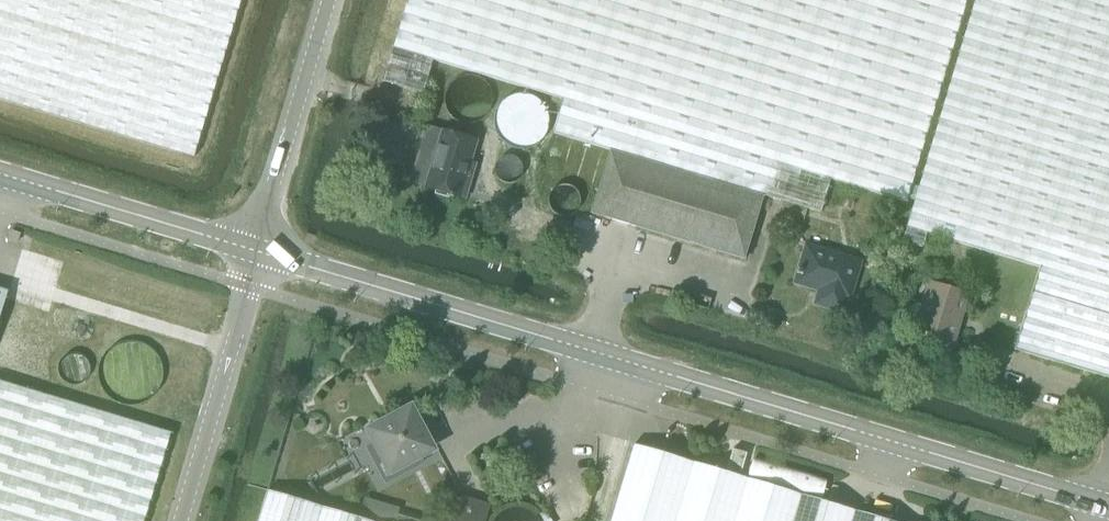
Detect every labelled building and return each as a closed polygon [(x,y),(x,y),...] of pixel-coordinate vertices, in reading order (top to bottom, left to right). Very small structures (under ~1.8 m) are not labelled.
[(192,159),(240,0),(0,0),(0,102),(192,159)] [(610,149),(764,196),(819,213),(829,179),(904,202),(965,0),(407,0),(383,81),(420,92),(429,59),(561,99),(551,132),(610,149)] [(1108,290),(1108,0),(973,0),(901,240),(922,246),(926,235),(1035,268),(1108,290)] [(465,175),(476,140),(425,124),(408,181),(464,198),(470,177),(465,175)] [(745,259),(764,196),(610,149),(591,213),(745,259)] [(847,298),(858,261),(802,244),(791,281),(817,289),(812,303),(839,311),(843,297),(847,298)] [(1035,268),(1011,350),(1108,380),(1108,290),(1035,268)] [(951,345),(965,296),(926,285),(921,304),(915,302),(909,306),(906,316),(910,322),(915,323),(912,334),(951,345)] [(8,290),(0,287),(0,317),(8,290)] [(171,432),(0,380),(0,520),(145,520),(171,432)] [(391,470),(432,449),(425,436),(429,434),(421,419),(417,421),(410,408),(370,430),(376,442),(373,444),(381,460),(385,458),(391,470)] [(677,457),(633,444),(610,520),(890,520),(677,457)] [(267,490),(258,520),(370,520),(267,490)]
